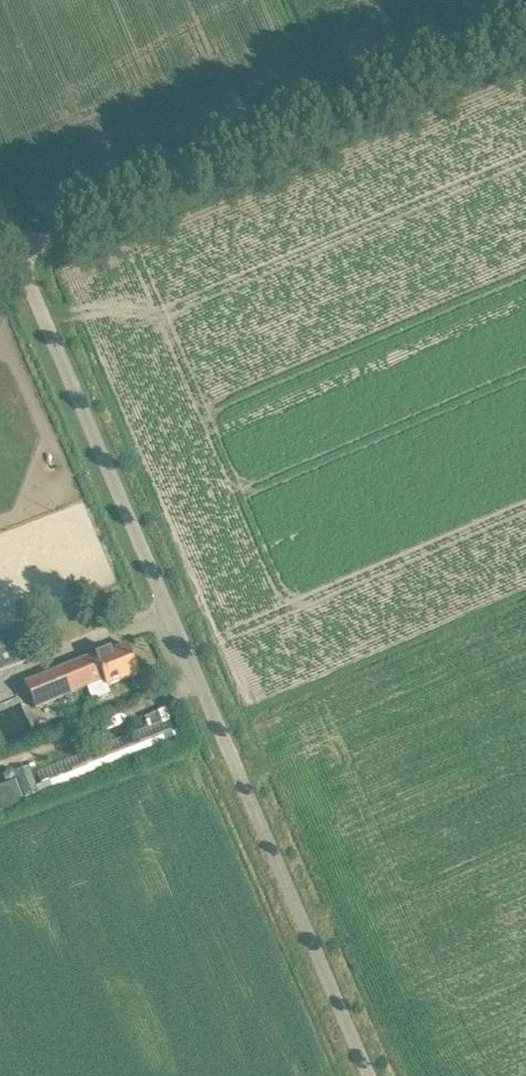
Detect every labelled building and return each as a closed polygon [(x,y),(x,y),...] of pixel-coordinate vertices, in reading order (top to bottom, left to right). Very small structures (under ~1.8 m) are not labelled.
[(0,640),(0,671),(26,662),(16,634),(0,640)] [(118,681),(139,673),(127,645),(114,651),(113,647),(92,655),(25,684),(36,709),(104,680),(107,686),(118,681)] [(34,733),(24,701),(0,708),(0,738),(1,743),(34,733)] [(172,706),(150,712),(157,741),(179,735),(172,706)] [(61,763),(64,771),(51,777),(56,787),(116,761),(111,750),(93,758),(90,751),(61,763)] [(3,812),(26,804),(16,778),(0,784),(0,805),(3,812)]
